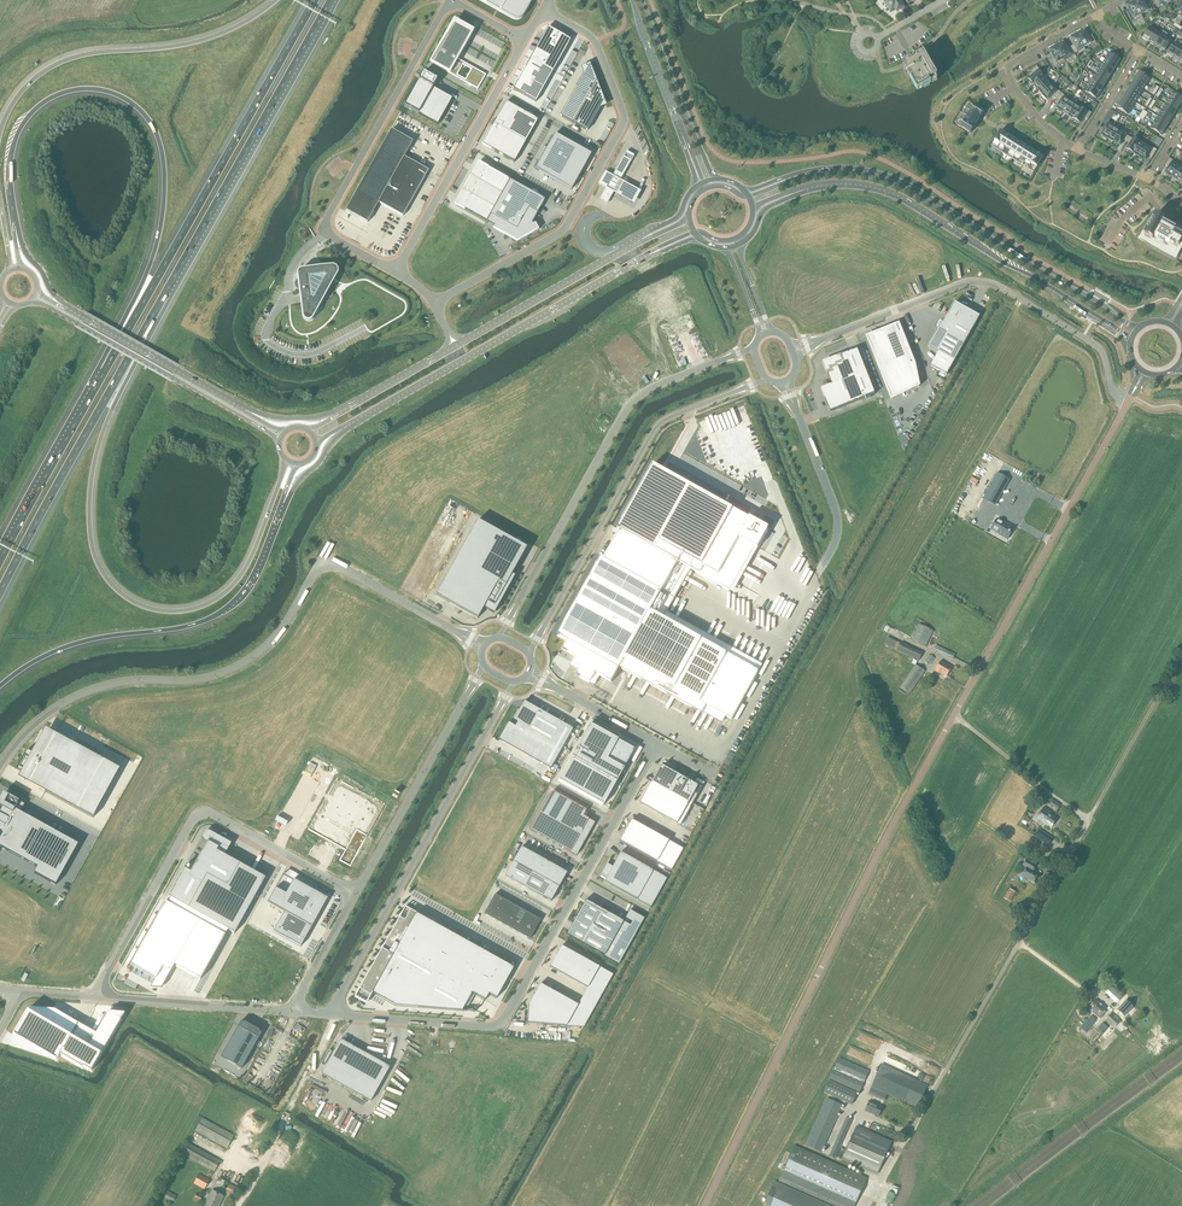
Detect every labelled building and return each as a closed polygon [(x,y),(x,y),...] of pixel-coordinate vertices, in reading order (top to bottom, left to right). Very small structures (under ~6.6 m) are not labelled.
[(512,19),(515,20),(517,20),(520,19),(522,17),(524,15),(532,0),(478,0),(512,19)] [(900,0),(887,0),(885,1),(891,12),(896,9),(897,12),(904,8),(900,0)] [(1135,2),(1142,14),(1148,11),(1152,9),(1148,2),(1145,5),(1142,0),(1139,0),(1135,2)] [(1142,14),(1135,2),(1127,6),(1131,12),(1127,14),(1131,21),(1135,19),(1134,18),(1142,14)] [(457,60),(474,30),(453,19),(429,62),(449,73),(450,72),(456,75),(463,63),(457,60)] [(1156,30),(1150,26),(1142,38),(1149,42),(1149,41),(1156,30)] [(548,29),(514,89),(538,103),(573,42),(548,29)] [(1161,33),(1156,30),(1149,41),(1154,44),(1161,33)] [(1084,31),(1078,35),(1085,47),(1091,43),(1092,44),(1095,42),(1091,35),(1088,37),(1084,31)] [(1166,36),(1161,33),(1154,44),(1160,47),(1166,36)] [(1085,47),(1078,35),(1078,34),(1070,38),(1074,45),(1070,47),(1074,54),(1078,52),(1077,51),(1085,47)] [(1172,40),(1166,36),(1160,47),(1165,50),(1172,40)] [(1180,45),(1175,42),(1168,53),(1174,56),(1180,45)] [(1063,43),(1057,47),(1064,59),(1070,55),(1071,56),(1074,54),(1070,47),(1067,49),(1063,43)] [(1180,45),(1174,56),(1179,59),(1181,54),(1181,46),(1180,45)] [(1064,59),(1057,47),(1057,46),(1049,50),(1053,57),(1049,59),(1053,66),(1057,64),(1057,63),(1064,59)] [(1109,53),(1105,59),(1116,66),(1120,60),(1109,53)] [(937,78),(924,54),(916,59),(917,59),(919,58),(920,60),(915,63),(912,64),(911,62),(903,66),(916,90),(937,78)] [(1105,59),(1102,64),(1113,71),(1116,66),(1105,59)] [(1136,60),(1132,68),(1181,96),(1181,84),(1140,60),(1139,61),(1136,60)] [(604,101),(589,64),(560,115),(587,131),(604,101)] [(1102,64),(1099,70),(1109,76),(1113,71),(1102,64)] [(1040,69),(1037,66),(1030,71),(1033,75),(1029,79),(1033,85),(1042,77),(1037,71),(1040,69)] [(473,70),(466,82),(477,88),(483,76),(473,70)] [(1099,70),(1096,75),(1106,81),(1109,76),(1099,70)] [(1139,72),(1135,78),(1146,85),(1150,79),(1139,72)] [(437,81),(423,73),(404,106),(437,125),(452,99),(433,89),(437,81)] [(1096,75),(1092,80),(1104,87),(1107,82),(1106,81),(1096,75)] [(1047,82),(1042,77),(1033,85),(1038,90),(1047,82)] [(1135,78),(1132,84),(1143,91),(1146,85),(1135,78)] [(1092,80),(1089,85),(1100,92),(1104,87),(1092,80)] [(1051,86),(1047,82),(1038,90),(1042,94),(1051,86)] [(1128,90),(1139,97),(1143,91),(1132,84),(1128,90)] [(1089,85),(1085,91),(1097,98),(1100,92),(1089,85)] [(1056,92),(1051,87),(1042,94),(1047,100),(1052,96),(1056,100),(1061,93),(1058,90),(1056,92)] [(1128,89),(1124,95),(1135,102),(1139,97),(1128,90),(1128,89)] [(1065,95),(1061,93),(1056,100),(1060,102),(1056,108),(1063,112),(1069,102),(1063,98),(1065,95)] [(1169,99),(1179,105),(1181,101),(1181,99),(1172,93),(1169,99)] [(1124,95),(1120,101),(1132,108),(1135,102),(1124,95)] [(1169,99),(1165,105),(1176,111),(1179,105),(1169,99)] [(1120,101),(1117,107),(1128,114),(1132,108),(1120,101)] [(1074,105),(1069,102),(1063,112),(1068,115),(1074,105)] [(505,103),(482,145),(514,162),(537,120),(505,103)] [(969,103),(966,108),(980,117),(984,112),(969,103)] [(1080,109),(1074,105),(1068,115),(1074,119),(1080,109)] [(1165,105),(1161,110),(1172,117),(1176,111),(1165,105)] [(966,108),(962,113),(977,122),(980,117),(966,108)] [(1086,113),(1080,109),(1074,119),(1080,123),(1084,118),(1087,120),(1092,113),(1088,111),(1086,113)] [(1161,110),(1158,116),(1169,123),(1173,117),(1172,117),(1161,110)] [(962,113),(959,119),(974,128),(977,122),(962,113)] [(1158,116),(1154,122),(1165,129),(1169,123),(1158,116)] [(959,119),(956,124),(970,133),(974,128),(959,119)] [(1154,122),(1150,128),(1162,135),(1165,129),(1154,122)] [(1108,138),(1114,127),(1108,123),(1101,135),(1103,136),(1102,137),(1106,139),(1107,138),(1108,138)] [(1115,125),(1114,127),(1108,138),(1114,142),(1121,129),(1115,125)] [(250,146),(253,147),(262,130),(260,128),(259,131),(257,131),(250,146)] [(1127,132),(1121,129),(1114,142),(1114,143),(1117,145),(1118,144),(1120,145),(1123,140),(1126,142),(1129,137),(1126,135),(1127,132)] [(412,142),(391,130),(346,211),(367,223),(378,203),(403,216),(428,171),(404,157),(412,142)] [(1000,131),(991,146),(996,149),(1005,134),(1000,131)] [(591,155),(554,134),(535,169),(571,190),(591,155)] [(1005,134),(996,149),(1002,153),(1011,138),(1005,134)] [(1133,139),(1129,137),(1126,142),(1130,144),(1127,149),(1129,150),(1128,151),(1131,154),(1132,152),(1133,153),(1140,141),(1133,138),(1133,139)] [(1011,138),(1002,153),(1007,156),(1016,141),(1011,138)] [(1140,140),(1140,141),(1133,153),(1139,156),(1146,144),(1140,140)] [(1016,141),(1007,156),(1012,159),(1021,144),(1016,141)] [(1021,144),(1012,159),(1017,162),(1027,148),(1021,144)] [(1153,147),(1146,144),(1139,156),(1145,160),(1148,155),(1152,157),(1155,152),(1151,150),(1153,147)] [(1027,148),(1017,162),(1023,166),(1032,151),(1027,148)] [(1037,154),(1032,151),(1023,166),(1028,169),(1037,154)] [(632,156),(626,153),(624,157),(632,161),(634,157),(633,156),(632,156)] [(1043,158),(1037,154),(1028,169),(1033,172),(1043,158)] [(624,157),(616,171),(624,175),(632,161),(624,157)] [(1172,177),(1179,166),(1180,165),(1169,158),(1165,165),(1168,167),(1165,173),(1167,174),(1166,175),(1170,177),(1170,176),(1172,177)] [(477,163),(454,204),(486,222),(510,180),(477,163)] [(1179,166),(1172,177),(1177,180),(1181,172),(1181,168),(1179,166)] [(613,176),(606,188),(601,198),(609,202),(614,192),(621,180),(624,175),(616,171),(613,176)] [(603,186),(606,188),(613,176),(610,174),(608,173),(606,172),(599,184),(601,185),(603,186)] [(510,180),(486,222),(494,226),(493,228),(516,241),(538,229),(535,224),(533,226),(531,224),(545,200),(510,180)] [(641,191),(621,180),(614,192),(634,204),(641,191)] [(1142,238),(1176,257),(1181,247),(1181,248),(1181,230),(1175,226),(1173,231),(1167,227),(1168,226),(1165,224),(1164,226),(1161,224),(1163,220),(1155,215),(1142,238)] [(332,266),(316,268),(316,271),(301,273),(299,274),(299,275),(299,277),(302,302),(305,318),(306,321),(308,321),(311,321),(313,319),(323,301),(318,296),(333,280),(332,279),(336,273),(337,270),(336,269),(334,267),(332,266)] [(972,314),(955,304),(952,309),(951,308),(943,323),(940,322),(937,327),(938,328),(928,346),(954,361),(980,316),(973,312),(972,314)] [(894,335),(873,343),(886,375),(908,366),(894,335)] [(857,349),(823,362),(832,385),(821,389),(830,411),(874,394),(857,349)] [(722,405),(710,428),(716,431),(728,408),(722,405)] [(742,447),(744,442),(717,429),(715,434),(742,447)] [(601,558),(558,635),(567,640),(564,646),(562,649),(567,651),(575,656),(571,663),(580,667),(578,670),(575,675),(589,683),(594,673),(599,675),(611,682),(619,668),(620,666),(630,671),(631,670),(685,700),(690,703),(689,705),(696,709),(697,707),(723,721),(726,716),(732,720),(761,668),(698,633),(665,615),(691,569),(728,590),(750,552),(754,555),(776,514),(754,503),(744,498),(743,501),(655,457),(617,528),(621,530),(616,539),(604,560),(601,558)] [(997,473),(983,499),(995,506),(1009,480),(997,473)] [(999,511),(990,526),(1000,533),(1003,530),(1013,537),(1020,526),(999,511)] [(477,521),(435,595),(477,619),(483,608),(486,603),(493,607),(506,585),(511,575),(526,548),(477,521)] [(34,544),(41,530),(38,528),(31,543),(34,544)] [(925,647),(933,631),(919,624),(912,640),(925,647)] [(919,660),(922,654),(888,637),(885,643),(919,660)] [(954,658),(955,655),(936,646),(934,650),(954,658)] [(947,676),(952,667),(940,661),(935,670),(935,671),(943,676),(943,674),(947,676)] [(910,694),(925,671),(916,665),(901,687),(910,694)] [(520,724),(509,744),(540,762),(548,748),(552,750),(565,727),(537,710),(527,729),(520,724)] [(589,724),(558,781),(603,806),(623,769),(607,759),(617,740),(589,724)] [(115,768),(42,730),(17,777),(91,815),(115,768)] [(661,767),(641,803),(681,825),(702,787),(663,766),(662,768),(661,767)] [(552,791),(530,830),(576,856),(595,823),(583,816),(586,810),(552,791)] [(0,808),(0,842),(37,861),(33,869),(57,882),(64,867),(61,866),(67,856),(69,857),(80,835),(68,828),(66,832),(23,808),(25,804),(7,793),(0,808)] [(323,800),(300,838),(337,859),(360,821),(323,800)] [(1058,808),(1060,805),(1053,800),(1051,803),(1058,808)] [(1051,828),(1057,819),(1050,814),(1051,811),(1044,807),(1036,819),(1051,828)] [(631,820),(619,841),(671,870),(683,849),(631,820)] [(1041,831),(1037,837),(1048,845),(1052,839),(1041,831)] [(164,908),(132,967),(151,977),(152,975),(166,983),(178,962),(204,977),(230,931),(234,934),(265,878),(239,863),(225,855),(231,843),(215,834),(215,836),(212,834),(210,837),(190,872),(189,871),(191,866),(187,864),(168,897),(173,900),(168,910),(164,908)] [(521,847),(513,862),(521,866),(529,851),(521,847)] [(529,851),(521,866),(528,870),(536,856),(529,851)] [(609,859),(599,877),(600,877),(600,876),(605,879),(604,882),(605,882),(605,883),(650,908),(667,878),(622,853),(621,853),(621,852),(619,855),(617,860),(612,867),(611,866),(607,864),(610,859),(609,859)] [(536,856),(528,870),(536,874),(544,860),(536,856)] [(1034,882),(1035,880),(1036,880),(1038,876),(1037,875),(1039,873),(1035,871),(1034,868),(1036,864),(1027,859),(1023,866),(1024,867),(1025,871),(1023,876),(1034,882)] [(544,860),(536,874),(543,879),(552,864),(544,860)] [(513,862),(505,876),(551,902),(559,887),(551,883),(543,879),(536,874),(528,870),(521,866),(513,862)] [(552,864),(543,879),(551,883),(559,868),(552,864)] [(559,868),(551,883),(559,887),(567,873),(559,868)] [(272,890),(266,901),(282,910),(317,929),(333,899),(299,881),(293,891),(277,882),(272,890)] [(1009,901),(1015,892),(1010,888),(1004,898),(1009,901)] [(495,894),(489,904),(496,908),(501,898),(495,894)] [(501,898),(496,908),(502,911),(508,902),(501,898)] [(586,901),(567,935),(619,964),(637,930),(586,901)] [(508,902),(502,911),(509,915),(516,919),(521,909),(508,902)] [(489,904),(484,914),(491,917),(496,908),(489,904)] [(367,976),(361,987),(395,1006),(452,1010),(462,1011),(472,993),(485,1000),(488,994),(496,998),(513,968),(416,914),(416,913),(405,907),(388,938),(367,976)] [(496,908),(491,917),(497,921),(502,911),(496,908)] [(521,909),(516,919),(522,922),(527,913),(521,909)] [(282,910),(271,930),(306,950),(317,930),(282,910)] [(502,911),(497,921),(504,925),(509,915),(502,911)] [(527,913),(522,922),(529,926),(534,916),(527,913)] [(509,915),(504,925),(510,928),(516,919),(509,915)] [(534,916),(529,926),(535,929),(540,920),(534,916)] [(516,919),(510,928),(517,932),(522,922),(516,919)] [(522,922),(517,932),(523,935),(529,926),(522,922)] [(529,926),(523,935),(530,939),(535,929),(529,926)] [(561,946),(549,967),(587,988),(583,996),(597,1004),(613,974),(561,946)] [(583,1027),(597,1004),(583,996),(578,1005),(540,984),(528,1005),(527,1023),(583,1027)] [(1120,1005),(1123,1001),(1121,999),(1123,997),(1110,985),(1105,992),(1117,1003),(1118,1003),(1120,1005)] [(1100,1016),(1105,1009),(1095,1000),(1089,1008),(1100,1016)] [(1126,1001),(1118,1010),(1124,1016),(1129,1011),(1129,1012),(1132,1008),(1133,1007),(1126,1001)] [(26,1012),(12,1039),(54,1059),(56,1054),(84,1068),(84,1066),(92,1070),(121,1019),(104,1010),(94,1030),(47,1009),(26,1012)] [(1114,1028),(1121,1021),(1111,1013),(1105,1020),(1114,1028)] [(1086,1032),(1096,1020),(1091,1016),(1081,1028),(1086,1032)] [(240,1021),(221,1057),(242,1068),(261,1033),(258,1031),(259,1030),(244,1022),(244,1023),(240,1021)] [(1103,1032),(1108,1027),(1103,1022),(1098,1028),(1103,1032)] [(389,1067),(340,1040),(321,1074),(370,1101),(389,1067)] [(869,1070),(840,1057),(830,1079),(858,1092),(859,1093),(869,1070)] [(926,1084),(882,1065),(872,1088),(887,1094),(916,1107),(926,1084)] [(858,1092),(830,1079),(824,1091),(852,1103),(858,1092)] [(885,1100),(887,1094),(872,1088),(869,1093),(885,1100)] [(825,1144),(842,1105),(827,1098),(806,1145),(821,1151),(825,1144)] [(878,1116),(883,1106),(870,1101),(865,1111),(878,1116)] [(836,1156),(852,1119),(847,1117),(830,1154),(836,1156)] [(226,1148),(233,1135),(202,1118),(195,1130),(226,1148)] [(878,1173),(892,1142),(857,1126),(843,1158),(878,1173)] [(212,1175),(220,1161),(188,1143),(182,1154),(210,1170),(209,1173),(212,1175)] [(867,1178),(794,1146),(779,1181),(836,1205),(854,1205),(867,1178)] [(205,1189),(210,1180),(199,1174),(194,1183),(205,1189)] [(775,1180),(764,1205),(832,1205),(775,1180)] [(236,1194),(238,1188),(227,1183),(224,1188),(236,1194)] [(223,1197),(212,1190),(204,1205),(206,1205),(218,1205),(223,1197)] [(174,1201),(176,1196),(168,1191),(165,1197),(174,1201)]
